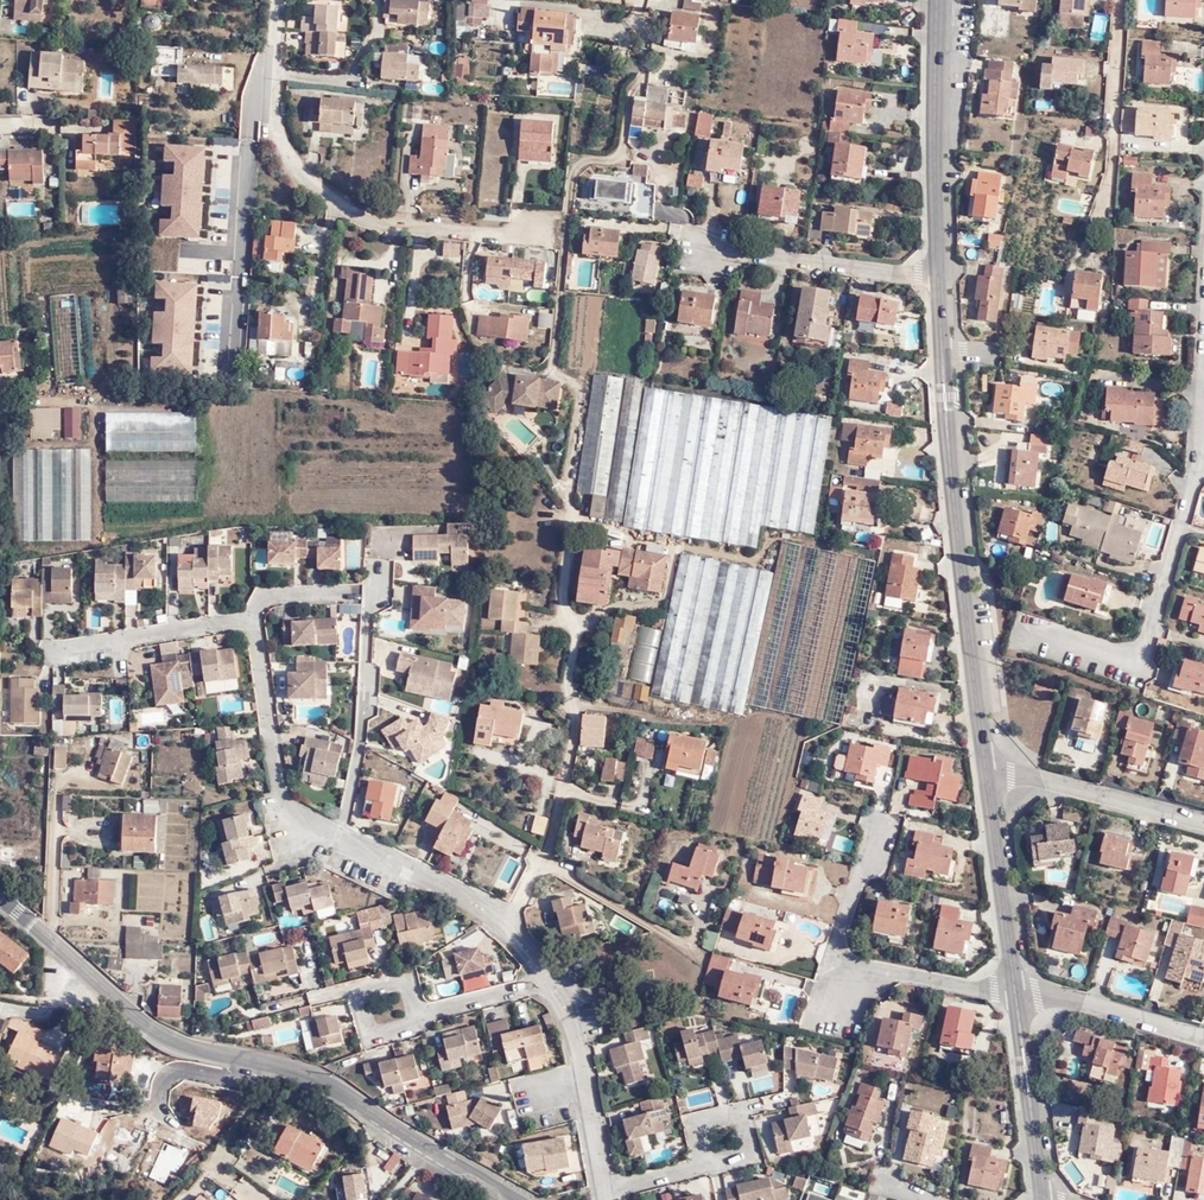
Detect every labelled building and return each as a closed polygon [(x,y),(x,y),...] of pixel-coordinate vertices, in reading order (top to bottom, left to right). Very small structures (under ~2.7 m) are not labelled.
[(15,12),(42,15),(44,1),(44,0),(16,0),(15,12)] [(142,9),(159,11),(160,0),(143,0),(142,9)] [(384,15),(398,16),(398,20),(398,23),(417,26),(417,24),(418,16),(428,16),(429,5),(430,0),(414,0),(414,3),(405,2),(405,0),(385,0),(384,15)] [(693,0),(685,0),(684,9),(703,11),(704,2),(693,0)] [(853,8),(866,9),(866,6),(884,7),(885,0),(853,0),(853,8)] [(1000,8),(1020,10),(1021,4),(1037,6),(1038,0),(1000,0),(1000,8)] [(1061,15),(1076,16),(1084,17),(1086,0),(1062,0),(1061,15)] [(1195,18),(1196,1),(1201,1),(1202,0),(1167,0),(1166,16),(1195,18)] [(455,21),(468,22),(469,4),(456,4),(455,21)] [(468,23),(477,24),(477,17),(480,18),(486,18),(486,5),(471,4),(469,4),(468,22),(468,23)] [(1036,15),(1037,6),(1021,4),(1020,10),(1020,13),(1036,15)] [(303,17),(302,32),(307,32),(336,34),(338,34),(339,8),(317,7),(317,18),(316,22),(313,22),(313,18),(303,17)] [(535,13),(535,9),(521,9),(521,16),(518,16),(518,23),(520,24),(520,31),(528,32),(534,32),(533,45),(531,75),(541,76),(541,74),(553,74),(555,46),(567,46),(568,32),(565,32),(566,15),(535,13)] [(42,21),(42,15),(15,12),(14,19),(42,21)] [(151,15),(149,15),(148,16),(147,17),(146,19),(146,20),(145,21),(145,23),(146,25),(146,27),(148,29),(149,30),(151,31),(153,31),(156,31),(158,30),(159,29),(161,27),(162,25),(162,23),(162,21),(161,20),(161,18),(159,16),(157,15),(156,15),(154,14),(152,15),(151,15)] [(574,15),(566,15),(565,32),(568,32),(567,46),(572,47),(574,15)] [(669,40),(696,44),(699,18),(672,15),(669,40)] [(1076,16),(1061,15),(1060,28),(1083,30),(1084,17),(1076,16)] [(427,24),(428,16),(418,16),(417,24),(427,24)] [(854,23),(838,21),(838,23),(837,33),(837,35),(839,35),(836,64),(863,68),(865,55),(869,56),(870,50),(871,38),(853,36),(854,23)] [(828,32),(837,33),(838,23),(829,22),(828,32)] [(336,39),(336,34),(307,32),(306,42),(308,43),(312,44),(312,55),(335,56),(336,42),(336,39)] [(533,45),(534,32),(528,32),(528,34),(524,34),(521,36),(521,41),(524,43),(527,44),(527,45),(533,45)] [(343,42),(336,42),(335,56),(342,57),(343,42)] [(1143,83),(1168,85),(1170,68),(1175,68),(1176,56),(1159,55),(1160,43),(1141,42),(1141,59),(1145,59),(1143,83)] [(388,45),(387,55),(400,56),(400,52),(408,52),(409,45),(397,44),(397,46),(388,45)] [(567,54),(567,46),(555,46),(553,74),(558,75),(559,53),(567,54)] [(383,64),(384,54),(375,53),(374,63),(383,64)] [(49,80),(48,90),(82,93),(84,64),(63,61),(62,57),(31,54),(29,78),(49,80)] [(383,64),(382,73),(388,74),(387,80),(419,83),(420,68),(408,67),(408,57),(400,56),(387,55),(384,54),(383,64)] [(411,54),(410,61),(425,62),(425,56),(411,54)] [(1040,90),(1051,91),(1051,84),(1061,84),(1075,85),(1076,76),(1076,73),(1082,73),(1083,73),(1083,63),(1052,60),(1052,68),(1042,67),(1040,90)] [(470,66),(458,64),(456,77),(468,79),(470,66)] [(583,73),(600,73),(600,64),(583,64),(583,73)] [(990,100),(986,99),(984,99),(981,118),(1004,121),(1007,102),(1010,102),(1012,88),(1012,84),(1014,68),(991,65),(989,75),(987,74),(985,84),(988,85),(992,85),(990,100)] [(216,68),(179,66),(179,83),(215,85),(216,68)] [(28,89),(48,90),(49,80),(29,78),(28,89)] [(673,90),(647,87),(646,101),(671,104),(673,90)] [(1019,89),(1012,88),(1010,102),(1019,103),(1021,89),(1019,89)] [(686,92),(673,90),(671,104),(685,106),(686,92)] [(834,121),(832,133),(849,135),(850,125),(863,126),(865,108),(870,109),(871,96),(839,92),(836,121),(834,121)] [(664,120),(666,108),(646,105),(641,104),(641,100),(634,99),(631,116),(633,116),(631,126),(643,128),(643,126),(644,117),(650,118),(664,120)] [(356,128),(357,116),(358,105),(355,104),(334,102),(325,102),(314,101),(306,100),(305,103),(305,108),(304,119),(304,122),(311,123),(314,123),(315,124),(326,125),(353,127),(356,128)] [(672,109),(666,108),(664,120),(650,118),(649,127),(664,129),(664,126),(670,127),(672,115),(672,109)] [(1168,111),(1120,108),(1118,130),(1134,131),(1134,135),(1153,136),(1153,139),(1170,139),(1171,123),(1167,123),(1168,111)] [(705,114),(699,114),(695,135),(709,137),(713,115),(705,114)] [(687,117),(672,115),(670,127),(685,130),(687,117)] [(727,135),(730,122),(719,119),(716,133),(727,135)] [(136,122),(114,121),(114,135),(109,135),(109,137),(77,137),(77,171),(96,171),(97,156),(120,156),(121,153),(121,135),(136,135),(136,122)] [(520,154),(551,156),(553,125),(523,122),(520,154)] [(325,133),(326,125),(315,124),(314,123),(313,131),(325,133)] [(409,175),(454,179),(457,156),(447,155),(449,142),(450,127),(424,125),(423,140),(421,161),(416,161),(417,158),(411,157),(409,175)] [(641,140),(643,128),(631,126),(630,138),(641,140)] [(1084,135),(1097,137),(1098,129),(1086,127),(1084,135)] [(824,132),(822,144),(830,145),(832,133),(824,132)] [(847,147),(849,135),(832,133),(830,145),(837,146),(832,182),(843,183),(843,179),(863,181),(866,167),(862,167),(865,149),(847,147)] [(136,135),(121,135),(121,153),(136,153),(136,135)] [(766,140),(758,138),(755,156),(763,157),(766,140)] [(165,143),(161,236),(201,238),(205,144),(165,143)] [(719,176),(736,178),(741,151),(705,146),(704,155),(708,156),(705,176),(718,178),(719,176)] [(1072,152),(1073,149),(1059,146),(1053,171),(1068,174),(1069,172),(1080,175),(1079,178),(1088,180),(1094,154),(1085,152),(1084,155),(1072,152)] [(35,181),(35,186),(45,185),(43,149),(0,152),(0,164),(0,171),(10,171),(11,176),(15,176),(34,175),(35,181)] [(550,163),(551,156),(520,154),(519,160),(550,163)] [(633,166),(633,171),(632,183),(647,185),(648,167),(633,166)] [(1066,181),(1068,174),(1053,171),(1052,178),(1066,181)] [(1132,215),(1160,217),(1162,200),(1167,201),(1168,188),(1148,187),(1149,174),(1130,173),(1129,191),(1133,191),(1132,215)] [(978,198),(975,218),(997,221),(999,202),(1000,193),(1002,177),(979,174),(979,182),(974,182),(972,197),(978,198)] [(704,179),(688,176),(686,187),(701,190),(704,179)] [(138,198),(137,181),(124,181),(125,199),(138,198)] [(762,218),(782,222),(782,219),(801,221),(805,196),(767,190),(762,218)] [(969,217),(975,218),(978,198),(972,197),(969,217)] [(823,213),(821,232),(871,239),(875,215),(850,211),(850,209),(836,207),(835,214),(823,213)] [(1072,226),(1073,220),(1064,218),(1063,224),(1072,226)] [(802,221),(801,221),(782,219),(782,222),(781,226),(800,229),(802,221)] [(273,222),(272,238),(284,239),(283,254),(295,254),(297,224),(273,222)] [(584,254),(618,258),(620,233),(592,229),(591,239),(586,238),(585,243),(584,254)] [(990,233),(988,248),(989,248),(999,249),(1000,250),(1003,235),(990,233)] [(284,239),(254,237),(252,260),(266,261),(267,253),(283,254),(284,239)] [(1123,285),(1153,288),(1155,254),(1163,254),(1167,254),(1168,243),(1139,241),(1138,253),(1124,252),(1123,285)] [(461,246),(445,245),(444,256),(460,257),(461,246)] [(631,280),(653,283),(658,252),(636,248),(631,280)] [(283,263),(283,254),(267,253),(266,261),(283,263)] [(1161,288),(1163,254),(1155,254),(1153,288),(1161,288)] [(487,278),(511,280),(513,261),(488,259),(487,278)] [(513,261),(511,280),(536,282),(535,288),(544,289),(547,264),(513,261)] [(995,323),(1004,269),(996,267),(986,266),(984,278),(977,277),(973,300),(979,301),(976,320),(995,323)] [(368,324),(366,343),(384,345),(385,330),(381,329),(383,308),(370,307),(373,275),(365,274),(365,270),(343,268),(342,279),(347,280),(344,320),(336,320),(335,334),(350,335),(352,323),(368,324)] [(1104,278),(1076,275),(1071,309),(1100,312),(1104,278)] [(194,371),(196,281),(153,280),(151,370),(194,371)] [(119,284),(121,304),(135,303),(133,283),(119,284)] [(795,343),(806,344),(806,341),(826,344),(829,328),(825,328),(830,296),(819,294),(820,291),(804,289),(795,343)] [(759,309),(760,304),(761,294),(741,292),(734,334),(746,336),(747,330),(758,332),(758,336),(769,337),(774,311),(759,309)] [(679,323),(692,326),(693,322),(711,324),(714,299),(683,294),(679,323)] [(1022,310),(1024,295),(1017,294),(1014,309),(1022,310)] [(858,320),(893,326),(898,300),(889,298),(888,303),(873,301),(874,298),(862,297),(858,320)] [(1145,310),(1146,298),(1126,297),(1125,309),(1128,309),(1128,316),(1133,316),(1131,352),(1167,355),(1168,339),(1164,338),(1158,338),(1160,311),(1145,310)] [(277,342),(293,343),(294,325),(285,325),(285,318),(272,317),(272,313),(261,312),(260,328),(259,340),(269,341),(277,342)] [(449,330),(450,316),(430,315),(428,339),(435,339),(434,350),(433,354),(421,353),(399,351),(397,374),(431,377),(432,374),(442,375),(449,375),(450,356),(457,356),(458,342),(453,341),(453,330),(449,330)] [(477,335),(526,342),(530,320),(508,317),(507,320),(480,316),(477,335)] [(646,332),(654,333),(656,320),(648,320),(646,332)] [(259,340),(260,328),(252,327),(251,349),(259,350),(259,340)] [(1030,357),(1042,359),(1043,355),(1063,357),(1064,353),(1074,354),(1077,332),(1046,329),(1036,328),(1033,327),(1033,335),(1026,334),(1025,345),(1032,346),(1030,357)] [(269,341),(259,340),(259,350),(259,352),(267,353),(269,341)] [(292,355),(293,343),(277,342),(269,341),(267,353),(276,354),(292,355)] [(806,341),(806,344),(805,347),(830,352),(831,344),(826,344),(806,341)] [(4,373),(18,372),(16,354),(21,353),(20,342),(0,344),(0,370),(4,369),(4,373)] [(861,401),(883,404),(886,387),(890,387),(892,375),(878,372),(879,363),(861,361),(859,375),(865,376),(861,401)] [(252,371),(245,370),(244,387),(251,388),(252,371)] [(1022,372),(1020,383),(1037,385),(1039,374),(1022,372)] [(594,376),(578,493),(596,495),(607,497),(608,497),(623,380),(594,376)] [(50,382),(50,397),(51,397),(109,395),(107,377),(50,382)] [(482,397),(493,409),(505,398),(515,400),(514,405),(529,407),(530,401),(537,402),(536,406),(557,410),(561,384),(513,377),(512,382),(500,380),(482,397)] [(627,378),(607,523),(606,530),(622,532),(623,525),(643,380),(627,378)] [(1012,415),(1011,420),(1023,421),(1026,404),(1035,405),(1037,385),(1020,383),(1020,387),(997,384),(994,413),(1005,415),(1012,415)] [(647,387),(626,526),(683,535),(755,547),(759,524),(812,533),(831,417),(647,387)] [(1111,417),(1111,419),(1135,421),(1135,423),(1155,425),(1156,424),(1157,424),(1158,423),(1159,422),(1160,421),(1161,420),(1161,419),(1161,418),(1162,417),(1162,415),(1161,414),(1161,413),(1160,412),(1159,411),(1158,410),(1157,410),(1154,409),(1155,394),(1127,392),(1127,388),(1107,387),(1105,408),(1102,407),(1102,416),(1111,417)] [(507,403),(514,405),(515,400),(505,398),(493,409),(496,413),(507,403)] [(529,407),(514,405),(513,412),(527,415),(529,407)] [(61,408),(37,410),(38,423),(61,419),(61,408)] [(67,418),(83,415),(83,409),(67,409),(67,418)] [(39,436),(38,423),(37,410),(30,410),(32,437),(39,436)] [(109,414),(109,452),(198,451),(198,413),(109,414)] [(486,413),(483,416),(495,428),(496,428),(499,425),(486,413)] [(67,418),(67,438),(83,438),(83,415),(67,418)] [(62,429),(61,419),(38,423),(39,436),(32,437),(32,440),(39,439),(53,439),(53,430),(62,429)] [(884,443),(889,443),(891,431),(846,424),(843,440),(853,442),(854,436),(857,437),(855,450),(850,449),(847,464),(866,467),(867,457),(881,459),(883,448),(884,443)] [(16,427),(7,427),(8,437),(16,436),(16,427)] [(1144,451),(1146,440),(1113,433),(1111,444),(1144,451)] [(1003,484),(1033,487),(1037,453),(1044,453),(1045,446),(1051,447),(1052,437),(1030,434),(1029,444),(1028,452),(1017,451),(1007,449),(1003,484)] [(1028,452),(1029,444),(1018,443),(1017,451),(1028,452)] [(17,452),(18,542),(94,542),(94,453),(17,452)] [(1105,480),(1125,487),(1126,485),(1149,492),(1150,487),(1147,486),(1148,482),(1150,483),(1152,476),(1150,475),(1151,472),(1155,472),(1156,467),(1137,461),(1136,464),(1128,462),(1129,459),(1119,455),(1116,462),(1114,462),(1110,462),(1105,480)] [(201,464),(110,464),(109,502),(201,501),(201,464)] [(877,493),(879,481),(845,476),(843,485),(858,487),(858,490),(877,493)] [(1103,485),(1124,492),(1125,487),(1105,480),(1103,485)] [(842,525),(859,528),(860,524),(872,526),(877,496),(847,492),(842,525)] [(537,509),(548,517),(557,503),(547,495),(537,509)] [(604,518),(607,497),(596,495),(593,517),(604,518)] [(1105,511),(1112,513),(1116,514),(1116,513),(1119,504),(1108,501),(1108,503),(1105,511)] [(1109,553),(1130,559),(1133,560),(1142,533),(1123,527),(1118,525),(1109,522),(1110,518),(1078,507),(1077,509),(1068,506),(1063,522),(1072,525),(1071,528),(1078,530),(1076,537),(1083,539),(1101,544),(1100,549),(1109,553)] [(1029,530),(1040,533),(1043,521),(1045,516),(1033,513),(1032,516),(1006,508),(999,532),(1010,535),(1016,538),(1014,542),(1024,546),(1025,543),(1027,536),(1029,530)] [(1121,516),(1116,513),(1116,514),(1112,513),(1110,518),(1109,522),(1118,525),(1121,516)] [(1127,516),(1123,527),(1142,533),(1145,522),(1127,516)] [(452,561),(469,561),(468,536),(470,536),(469,524),(448,524),(448,536),(414,536),(414,561),(439,561),(439,553),(452,553),(452,561)] [(1069,534),(1076,537),(1078,530),(1071,528),(1069,534)] [(1036,539),(1027,536),(1025,543),(1034,546),(1036,539)] [(329,538),(329,549),(343,549),(343,538),(329,538)] [(1082,543),(1100,549),(1101,544),(1083,539),(1082,543)] [(309,558),(309,542),(309,540),(296,540),(296,544),(272,544),(272,565),(288,565),(288,563),(292,563),(292,566),(297,565),(297,558),(309,558)] [(755,706),(789,542),(784,541),(747,704),(755,706)] [(322,542),(309,542),(309,558),(321,559),(321,570),(343,570),(343,549),(329,549),(322,550),(322,542)] [(802,545),(789,542),(755,706),(766,708),(802,545)] [(626,554),(622,574),(631,576),(628,588),(658,594),(665,558),(624,549),(623,553),(626,554)] [(237,550),(213,550),(213,551),(212,581),(224,581),(224,577),(224,574),(237,574),(237,550)] [(609,557),(606,552),(585,550),(578,597),(606,601),(608,586),(612,565),(616,566),(617,565),(619,555),(609,557)] [(1200,550),(1194,571),(1203,574),(1203,551),(1200,550)] [(212,590),(212,581),(213,551),(200,551),(199,557),(188,556),(188,566),(183,566),(182,588),(198,588),(198,583),(204,584),(203,588),(203,590),(212,590)] [(679,553),(652,709),(742,725),(770,569),(679,553)] [(914,556),(894,553),(885,603),(899,606),(901,597),(916,600),(919,587),(914,586),(918,568),(913,567),(914,556)] [(1067,557),(1055,553),(1053,561),(1064,565),(1067,557)] [(1129,562),(1130,559),(1109,553),(1108,557),(1129,562)] [(148,582),(159,581),(159,559),(129,559),(129,567),(129,592),(139,592),(139,589),(139,585),(148,585),(148,582)] [(117,603),(129,603),(129,592),(129,567),(109,566),(109,563),(99,562),(99,595),(118,595),(117,600),(117,601),(117,603)] [(613,587),(616,566),(612,565),(608,586),(613,587)] [(45,581),(43,582),(43,583),(42,618),(44,618),(45,604),(55,604),(56,599),(74,599),(75,571),(46,571),(45,581)] [(1065,602),(1096,611),(1100,599),(1103,600),(1108,585),(1091,580),(1090,582),(1072,576),(1065,602)] [(43,582),(16,581),(15,610),(29,610),(35,610),(35,613),(35,617),(42,618),(43,583),(43,582)] [(436,588),(415,586),(414,600),(423,600),(423,610),(413,610),(412,620),(431,622),(431,629),(446,630),(448,602),(435,602),(436,588)] [(511,664),(535,666),(538,637),(525,636),(526,624),(523,623),(515,623),(518,593),(492,591),(490,621),(503,622),(502,634),(514,635),(511,664)] [(1197,606),(1199,600),(1187,597),(1180,618),(1202,625),(1203,626),(1203,608),(1197,606)] [(414,600),(413,610),(423,610),(423,600),(414,600)] [(615,661),(627,664),(631,646),(625,645),(628,631),(634,632),(637,618),(619,614),(611,652),(616,653),(615,661)] [(145,619),(137,621),(138,628),(146,627),(145,619)] [(431,631),(431,629),(431,622),(412,620),(412,630),(431,631)] [(654,627),(663,629),(665,620),(663,620),(660,621),(658,622),(656,624),(654,627)] [(312,625),(301,625),(293,626),(293,623),(283,623),(283,638),(292,638),(292,648),(313,647),(313,637),(336,636),(335,621),(312,622),(312,625)] [(629,678),(653,684),(663,632),(640,627),(629,678)] [(928,664),(929,664),(933,641),(917,638),(918,634),(908,632),(903,659),(900,676),(921,679),(924,663),(928,664)] [(336,647),(336,636),(313,637),(313,647),(336,647)] [(283,648),(292,648),(292,638),(283,638),(283,648)] [(460,650),(458,656),(471,659),(472,653),(460,650)] [(274,651),(268,652),(270,665),(276,665),(274,651)] [(216,654),(189,657),(190,672),(191,678),(203,677),(204,685),(236,681),(232,654),(217,656),(216,654)] [(436,670),(438,663),(400,654),(396,670),(409,674),(407,683),(431,689),(430,696),(449,701),(455,675),(451,673),(436,670)] [(162,667),(177,664),(176,660),(176,655),(161,657),(162,667)] [(190,672),(189,657),(176,660),(177,664),(162,667),(151,668),(156,707),(182,704),(178,674),(190,672)] [(452,666),(438,663),(436,670),(451,673),(452,666)] [(1203,694),(1203,668),(1184,663),(1181,674),(1178,673),(1174,688),(1190,693),(1191,690),(1203,694)] [(313,688),(326,688),(327,665),(314,665),(295,665),(296,676),(288,677),(288,701),(313,701),(313,688)] [(190,672),(178,674),(180,690),(192,689),(191,678),(190,672)] [(128,678),(117,678),(117,684),(121,684),(121,686),(129,686),(128,678)] [(14,679),(13,724),(39,724),(40,689),(35,689),(35,680),(14,679)] [(405,690),(430,696),(431,689),(407,683),(405,690)] [(624,698),(648,703),(651,688),(626,683),(624,698)] [(65,688),(53,687),(52,708),(65,708),(65,717),(102,717),(102,696),(89,696),(89,699),(80,698),(65,698),(65,688)] [(1034,697),(1049,701),(1052,691),(1036,687),(1034,697)] [(327,701),(326,688),(313,688),(313,701),(327,701)] [(882,717),(896,720),(927,725),(930,709),(936,710),(939,695),(924,692),(924,695),(901,691),(899,701),(885,699),(882,717)] [(1071,733),(1098,741),(1103,723),(1100,722),(1105,704),(1082,697),(1071,733)] [(129,711),(133,721),(141,717),(137,708),(129,711)] [(503,712),(491,710),(480,708),(474,745),(491,748),(492,744),(494,736),(520,741),(524,716),(519,714),(503,712)] [(927,725),(896,720),(895,725),(933,732),(936,710),(930,709),(927,725)] [(1134,714),(1123,711),(1118,728),(1130,732),(1123,756),(1132,758),(1130,764),(1144,767),(1156,726),(1132,720),(1134,714)] [(448,719),(433,713),(427,727),(423,729),(421,726),(410,732),(407,727),(403,720),(383,732),(395,750),(401,746),(406,743),(410,750),(419,763),(437,752),(432,744),(441,737),(448,719)] [(581,745),(603,747),(606,720),(584,718),(581,745)] [(417,721),(407,727),(410,732),(421,726),(417,721)] [(1182,722),(1177,739),(1184,741),(1188,743),(1186,751),(1182,749),(1178,763),(1188,765),(1185,774),(1203,779),(1203,733),(1191,729),(1192,725),(1182,722)] [(235,742),(233,729),(218,730),(220,744),(216,745),(220,765),(217,766),(221,788),(234,786),(233,783),(244,781),(241,766),(238,767),(237,763),(241,762),(251,760),(248,742),(236,745),(235,742)] [(665,764),(698,771),(704,743),(668,735),(662,763),(665,764)] [(519,748),(520,741),(494,736),(492,744),(519,748)] [(307,764),(306,767),(304,775),(312,777),(311,780),(327,784),(328,778),(337,780),(344,747),(308,739),(305,749),(303,748),(300,757),(303,757),(302,763),(307,764)] [(632,756),(640,758),(644,741),(636,739),(632,756)] [(653,743),(644,741),(640,758),(649,760),(653,743)] [(49,744),(38,743),(37,756),(49,757),(49,744)] [(405,753),(410,750),(406,743),(401,746),(405,753)] [(862,778),(875,780),(879,763),(888,765),(893,747),(878,744),(877,748),(854,743),(848,769),(863,773),(862,778)] [(136,752),(137,747),(127,744),(126,749),(136,752)] [(111,783),(124,787),(134,758),(101,747),(97,759),(104,762),(100,775),(113,779),(111,783)] [(714,750),(703,748),(700,763),(711,765),(714,750)] [(55,771),(67,771),(68,749),(56,749),(55,771)] [(929,793),(944,795),(944,791),(956,793),(960,777),(952,776),(955,759),(937,755),(936,759),(922,757),(921,759),(915,758),(912,772),(918,773),(917,779),(931,782),(929,793)] [(614,781),(624,782),(628,764),(617,762),(618,759),(608,758),(607,769),(603,769),(601,782),(614,783),(614,781)] [(697,776),(698,771),(665,764),(664,769),(697,776)] [(369,801),(373,803),(377,803),(373,819),(373,820),(392,824),(400,789),(373,783),(369,801)] [(434,791),(445,797),(448,791),(436,786),(434,791)] [(434,832),(433,834),(426,846),(434,851),(435,849),(451,858),(454,853),(462,839),(470,843),(474,832),(470,830),(474,822),(455,813),(462,799),(448,791),(445,797),(441,803),(439,803),(433,814),(428,823),(433,827),(444,832),(442,837),(434,832)] [(954,802),(956,793),(944,791),(944,795),(943,799),(954,802)] [(911,805),(936,809),(938,799),(913,795),(911,805)] [(81,797),(65,796),(65,813),(80,814),(81,797)] [(807,835),(824,840),(831,817),(820,813),(824,802),(806,796),(800,813),(804,814),(797,836),(806,839),(807,835)] [(429,811),(433,814),(439,803),(435,800),(429,811)] [(1079,813),(1064,811),(1062,820),(1078,823),(1079,816),(1079,813)] [(246,817),(225,823),(230,844),(226,846),(224,846),(226,855),(229,868),(251,863),(248,851),(253,850),(257,849),(253,829),(249,830),(246,817)] [(614,842),(616,832),(590,826),(591,819),(581,817),(576,838),(584,840),(583,849),(605,855),(603,860),(618,864),(623,844),(614,842)] [(161,819),(127,818),(126,834),(125,853),(160,854),(161,819)] [(534,832),(546,835),(549,820),(537,818),(534,832)] [(220,824),(226,846),(230,844),(225,823),(220,824)] [(1046,836),(1036,837),(1039,861),(1060,858),(1059,855),(1072,853),(1075,853),(1073,840),(1069,841),(1067,824),(1046,826),(1046,836)] [(429,832),(433,834),(434,832),(442,837),(444,832),(433,827),(429,832)] [(625,834),(616,832),(614,842),(623,844),(625,834)] [(910,874),(930,877),(931,869),(940,870),(940,873),(952,874),(957,847),(945,846),(937,844),(938,835),(920,832),(918,846),(923,846),(921,858),(913,857),(910,874)] [(947,836),(938,835),(937,844),(945,846),(947,836)] [(1103,864),(1141,873),(1145,859),(1134,856),(1136,845),(1119,841),(1120,839),(1108,835),(1103,852),(1106,853),(1103,864)] [(852,852),(854,839),(836,836),(834,849),(852,852)] [(1060,863),(1060,858),(1039,861),(1036,837),(1031,838),(1035,866),(1060,863)] [(462,857),(470,843),(462,839),(454,853),(462,857)] [(699,845),(697,850),(717,856),(719,852),(699,845)] [(717,856),(697,850),(690,871),(674,866),(669,882),(699,891),(704,876),(713,879),(720,858),(717,856)] [(790,865),(791,860),(761,854),(755,880),(774,884),(774,888),(805,894),(810,869),(796,867),(790,865)] [(1162,892),(1186,897),(1196,860),(1174,855),(1168,880),(1166,880),(1162,892)] [(146,859),(136,858),(136,868),(146,869),(146,859)] [(814,870),(810,869),(805,894),(809,894),(814,870)] [(71,915),(86,915),(87,905),(113,907),(114,882),(76,881),(75,904),(72,904),(71,915)] [(333,909),(328,889),(318,891),(317,885),(309,887),(308,882),(299,884),(299,887),(287,890),(286,885),(274,887),(278,904),(290,902),(292,912),(314,906),(316,914),(333,909)] [(225,916),(225,917),(232,916),(234,926),(249,922),(249,918),(260,916),(256,900),(254,900),(251,891),(221,898),(221,900),(225,916)] [(577,899),(573,900),(576,911),(585,908),(583,901),(578,902),(577,899)] [(219,917),(225,916),(221,900),(215,901),(219,917)] [(564,930),(559,932),(562,944),(589,937),(586,926),(591,925),(587,908),(585,908),(576,911),(573,900),(556,904),(558,915),(560,915),(562,922),(564,930)] [(894,936),(907,939),(911,919),(916,921),(917,911),(883,904),(877,930),(894,933),(894,936)] [(936,947),(963,952),(967,932),(973,934),(975,922),(960,919),(962,907),(945,904),(936,947)] [(1062,950),(1080,955),(1088,925),(1093,926),(1097,912),(1074,906),(1071,917),(1056,912),(1053,924),(1048,940),(1055,943),(1054,948),(1062,950)] [(1193,906),(1187,925),(1203,930),(1203,909),(1193,906)] [(393,919),(390,907),(380,909),(382,917),(384,921),(384,922),(385,930),(386,932),(389,931),(388,928),(394,927),(393,919)] [(380,909),(368,912),(370,920),(382,917),(380,909)] [(361,927),(371,925),(370,920),(368,912),(358,915),(361,927)] [(745,918),(728,913),(723,929),(740,934),(737,940),(755,946),(754,948),(772,953),(776,939),(773,938),(777,926),(746,916),(745,918)] [(227,928),(234,926),(232,916),(225,917),(227,928)] [(419,923),(417,916),(407,919),(406,917),(395,919),(403,953),(424,948),(424,945),(445,940),(441,921),(431,923),(430,917),(422,919),(423,923),(419,923)] [(384,921),(382,917),(370,920),(371,925),(372,930),(372,933),(385,930),(384,922),(384,921)] [(1116,959),(1128,962),(1129,958),(1143,962),(1152,935),(1127,927),(1128,923),(1111,918),(1105,935),(1121,940),(1116,959)] [(1172,921),(1163,947),(1174,950),(1165,982),(1180,987),(1183,979),(1202,985),(1203,978),(1203,945),(1180,938),(1184,924),(1172,921)] [(591,925),(586,926),(589,937),(594,936),(591,925)] [(372,933),(372,930),(361,933),(362,935),(331,942),(336,967),(348,964),(348,967),(369,962),(366,949),(365,945),(374,942),(372,933)] [(30,957),(0,933),(0,959),(1,959),(0,961),(0,963),(16,975),(30,957)] [(150,935),(148,935),(142,935),(127,935),(127,944),(154,945),(160,945),(160,938),(150,937),(150,935)] [(244,941),(247,952),(253,951),(250,935),(243,937),(244,941)] [(707,935),(704,947),(713,949),(715,936),(707,935)] [(154,945),(127,944),(127,958),(134,958),(134,959),(154,959),(154,945)] [(160,945),(154,945),(154,959),(164,960),(164,945),(160,945)] [(292,949),(259,957),(264,978),(276,976),(287,973),(288,979),(299,976),(292,949)] [(249,960),(259,957),(258,950),(253,951),(247,952),(247,954),(249,960)] [(484,971),(486,976),(495,974),(491,956),(482,958),(480,951),(456,957),(461,977),(484,971)] [(252,975),(249,960),(247,954),(208,964),(213,985),(230,980),(231,985),(241,983),(240,978),(252,975)] [(734,961),(714,955),(704,987),(723,992),(720,1001),(751,1010),(756,996),(758,997),(762,982),(746,977),(745,979),(730,975),(734,961)] [(124,960),(110,957),(108,969),(122,973),(124,960)] [(253,981),(264,978),(259,957),(249,960),(252,975),(253,981)] [(1142,967),(1143,962),(1129,958),(1128,962),(1142,967)] [(370,966),(369,962),(348,967),(350,971),(370,966)] [(463,982),(486,976),(484,971),(461,977),(463,982)] [(277,982),(276,976),(264,978),(253,981),(255,987),(277,982)] [(214,989),(231,985),(230,980),(213,985),(214,989)] [(241,983),(231,985),(233,993),(243,991),(241,983)] [(602,987),(604,999),(615,996),(613,985),(602,987)] [(183,986),(160,986),(159,1018),(182,1019),(183,986)] [(209,987),(197,989),(197,1004),(205,1004),(205,997),(211,995),(209,987)] [(148,998),(144,997),(143,1007),(151,1013),(153,1010),(146,1004),(148,998)] [(952,1048),(973,1052),(976,1036),(971,1034),(974,1012),(951,1007),(945,1042),(953,1043),(952,1048)] [(312,1010),(312,1009),(300,1012),(302,1019),(314,1016),(312,1010)] [(892,1052),(906,1056),(913,1027),(921,1029),(924,1017),(908,1013),(905,1021),(887,1017),(880,1044),(894,1047),(892,1052)] [(336,1018),(319,1022),(321,1030),(316,1031),(312,1032),(317,1051),(343,1044),(340,1032),(338,1025),(336,1018)] [(10,1023),(8,1028),(19,1032),(16,1041),(7,1062),(27,1070),(29,1066),(50,1076),(51,1074),(59,1058),(62,1060),(64,1055),(52,1050),(51,1053),(44,1051),(45,1047),(41,1045),(38,1044),(44,1030),(27,1022),(12,1019),(10,1023)] [(272,1029),(270,1019),(253,1024),(255,1033),(272,1029)] [(5,1035),(8,1028),(10,1023),(6,1021),(1,1032),(5,1035)] [(506,1053),(503,1039),(512,1037),(508,1022),(488,1027),(495,1055),(506,1053)] [(648,1024),(627,1030),(630,1043),(613,1047),(618,1065),(620,1065),(625,1064),(626,1069),(630,1082),(645,1078),(640,1060),(647,1058),(642,1039),(652,1037),(648,1024)] [(1089,1081),(1104,1084),(1107,1073),(1117,1075),(1119,1068),(1129,1071),(1132,1062),(1125,1060),(1127,1050),(1095,1041),(1096,1037),(1091,1036),(1093,1031),(1088,1029),(1081,1027),(1080,1033),(1078,1032),(1074,1044),(1086,1047),(1083,1058),(1095,1062),(1089,1081)] [(720,1041),(717,1030),(699,1034),(698,1028),(685,1031),(687,1041),(678,1043),(682,1061),(691,1059),(693,1065),(706,1062),(704,1056),(704,1053),(709,1052),(710,1054),(722,1051),(720,1041)] [(477,1030),(462,1033),(464,1040),(445,1044),(447,1051),(438,1052),(440,1060),(438,1060),(440,1072),(443,1071),(443,1074),(453,1071),(452,1064),(462,1062),(483,1056),(477,1030)] [(513,1041),(512,1037),(503,1039),(506,1053),(510,1067),(529,1063),(549,1058),(542,1030),(534,1032),(535,1036),(524,1038),(513,1041)] [(523,1034),(512,1037),(513,1041),(524,1038),(535,1036),(534,1032),(523,1034)] [(444,1038),(445,1044),(464,1040),(462,1033),(444,1038)] [(213,1034),(194,1039),(200,1041),(204,1042),(214,1043),(223,1045),(223,1040),(213,1039),(213,1034)] [(741,1035),(720,1041),(722,1051),(725,1062),(745,1056),(748,1069),(753,1068),(769,1064),(770,1063),(765,1041),(744,1047),(741,1035)] [(611,1038),(612,1046),(626,1043),(624,1036),(611,1038)] [(831,1058),(786,1046),(786,1068),(816,1076),(816,1078),(835,1083),(840,1061),(837,1059),(831,1058)] [(98,1080),(131,1084),(135,1059),(101,1054),(98,1080)] [(1152,1056),(1139,1054),(1137,1072),(1149,1074),(1156,1076),(1155,1086),(1154,1092),(1152,1092),(1149,1105),(1175,1109),(1181,1073),(1167,1071),(1168,1062),(1155,1060),(1151,1060),(1152,1056)] [(27,1070),(7,1062),(5,1066),(27,1075),(51,1085),(62,1060),(59,1058),(51,1074),(50,1076),(29,1066),(27,1070)] [(398,1063),(390,1065),(382,1067),(381,1064),(365,1068),(367,1078),(374,1077),(376,1085),(384,1083),(386,1091),(393,1089),(395,1098),(406,1096),(404,1086),(421,1082),(415,1059),(405,1062),(398,1063)] [(463,1069),(462,1062),(452,1064),(453,1071),(463,1069)] [(770,1069),(769,1064),(753,1068),(754,1073),(770,1069)] [(338,1071),(330,1067),(324,1069),(336,1075),(338,1071)] [(495,1086),(502,1084),(498,1070),(491,1071),(495,1086)] [(775,1074),(776,1092),(785,1091),(783,1073),(775,1074)] [(1114,1086),(1117,1075),(1107,1073),(1104,1083),(1114,1086)] [(1147,1084),(1155,1086),(1156,1076),(1149,1074),(1147,1084)] [(848,1134),(864,1140),(868,1142),(873,1128),(868,1127),(870,1121),(876,1124),(884,1103),(874,1099),(877,1089),(861,1083),(857,1093),(860,1095),(855,1108),(852,1107),(845,1126),(848,1128),(846,1134),(848,1134)] [(450,1088),(435,1091),(437,1100),(448,1097),(452,1097),(450,1088)] [(469,1106),(466,1093),(452,1097),(448,1097),(451,1110),(448,1111),(452,1126),(472,1121),(478,1125),(491,1133),(502,1114),(483,1102),(480,1107),(475,1104),(469,1106)] [(669,1120),(664,1097),(643,1102),(646,1115),(641,1116),(641,1119),(637,1120),(636,1117),(626,1119),(631,1139),(628,1139),(632,1154),(645,1151),(641,1136),(666,1130),(664,1121),(669,1120)] [(792,1101),(793,1108),(797,1107),(801,1106),(799,1099),(792,1101)] [(815,1103),(801,1106),(797,1107),(800,1119),(793,1120),(773,1124),(778,1150),(793,1147),(792,1142),(811,1137),(807,1118),(817,1115),(815,1103)] [(797,1107),(793,1108),(791,1108),(793,1120),(800,1119),(797,1107)] [(414,1108),(407,1110),(409,1118),(416,1117),(414,1108)] [(1097,1164),(1122,1166),(1125,1147),(1113,1145),(1114,1132),(1095,1130),(1097,1115),(1079,1109),(1077,1130),(1083,1131),(1081,1158),(1097,1159),(1097,1164)] [(936,1149),(941,1150),(947,1126),(938,1124),(939,1118),(913,1112),(908,1130),(912,1131),(905,1161),(930,1167),(932,1167),(934,1156),(936,1149)] [(78,1142),(93,1148),(99,1135),(63,1119),(51,1145),(72,1155),(75,1148),(78,1142)] [(454,1132),(478,1125),(472,1121),(452,1126),(454,1132)] [(305,1158),(317,1165),(328,1145),(291,1126),(277,1151),(290,1159),(292,1155),(303,1161),(305,1158)] [(861,1148),(864,1140),(848,1134),(845,1142),(861,1148)] [(1180,1170),(1185,1140),(1173,1138),(1170,1155),(1135,1151),(1134,1160),(1137,1160),(1135,1180),(1148,1182),(1149,1179),(1166,1182),(1168,1168),(1180,1170)] [(1185,1140),(1180,1170),(1180,1171),(1192,1173),(1188,1196),(1203,1198),(1203,1162),(1200,1162),(1201,1157),(1197,1156),(1199,1144),(1185,1140)] [(75,1148),(90,1155),(93,1148),(78,1142),(75,1148)] [(524,1150),(528,1170),(547,1167),(548,1172),(549,1175),(572,1170),(567,1142),(524,1150)] [(970,1184),(997,1189),(1001,1172),(1005,1173),(1007,1161),(989,1158),(991,1148),(974,1145),(971,1160),(974,1161),(970,1184)] [(944,1151),(941,1150),(936,1149),(934,1156),(932,1167),(930,1167),(930,1169),(940,1172),(944,1158),(942,1157),(944,1151)] [(648,1150),(648,1160),(668,1160),(668,1150),(648,1150)] [(313,1171),(317,1165),(305,1158),(303,1161),(292,1155),(290,1159),(313,1171)] [(482,1159),(479,1164),(496,1173),(498,1168),(482,1159)] [(353,1167),(344,1168),(346,1181),(348,1181),(352,1199),(360,1199),(353,1167)] [(812,1180),(800,1177),(796,1187),(807,1191),(812,1180)] [(1117,1193),(1119,1180),(1109,1179),(1107,1191),(1117,1193)] [(728,1191),(730,1199),(792,1199),(790,1189),(786,1189),(786,1186),(776,1182),(773,1183),(773,1180),(755,1184),(756,1187),(751,1188),(750,1185),(740,1187),(740,1189),(728,1191)] [(850,1190),(842,1187),(840,1192),(848,1195),(850,1190)]
